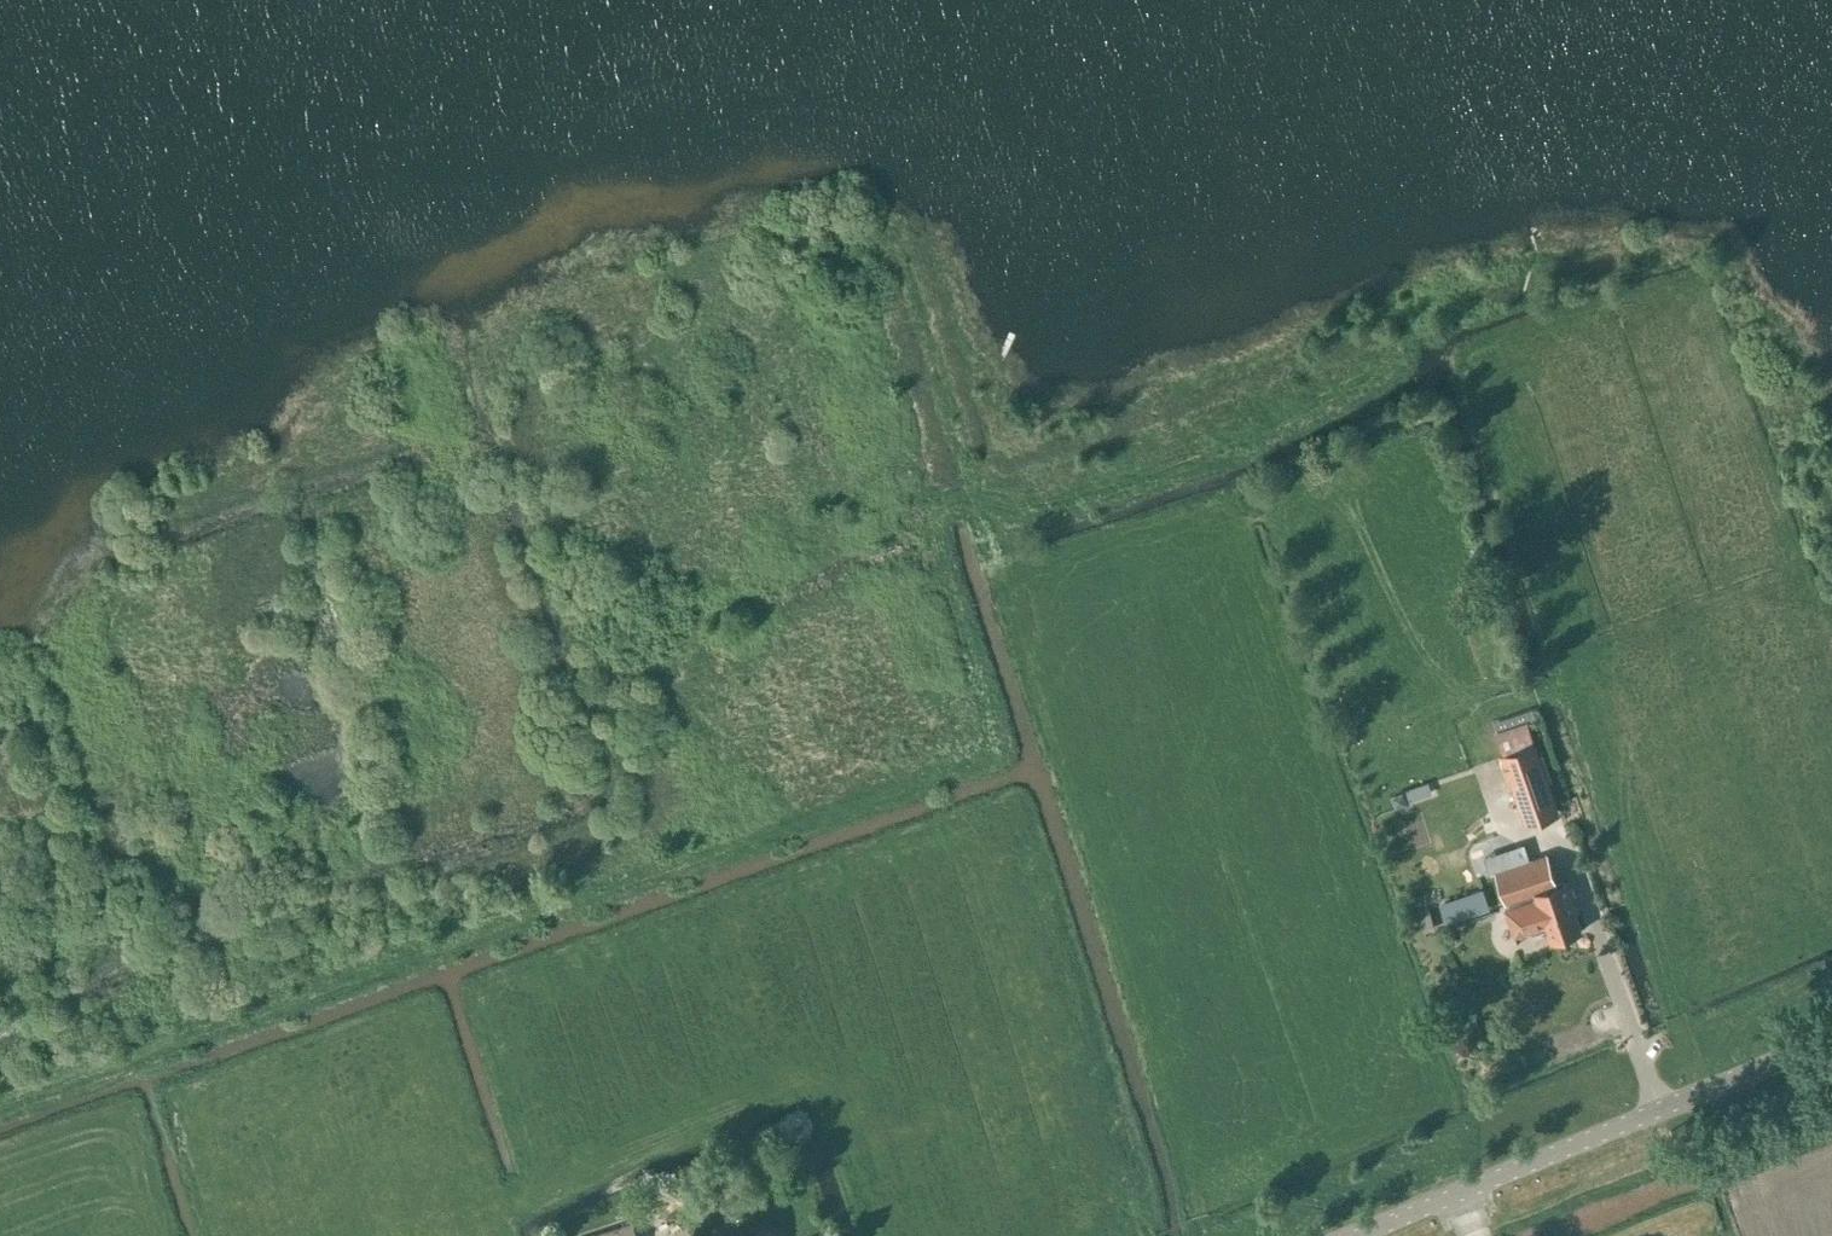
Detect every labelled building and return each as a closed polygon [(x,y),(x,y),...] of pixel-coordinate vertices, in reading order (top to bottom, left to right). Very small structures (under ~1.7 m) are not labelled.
[(1554,795),(1536,745),(1503,756),(1520,806),(1554,795)] [(1547,855),(1496,872),(1506,904),(1509,903),(1510,908),(1506,909),(1514,936),(1546,925),(1552,941),(1582,931),(1575,910),(1579,909),(1569,881),(1558,885),(1547,855)] [(1419,912),(1425,933),(1435,931),(1430,909),(1419,912)] [(1445,947),(1440,932),(1428,935),(1432,950),(1445,947)] [(630,1224),(594,1235),(635,1235),(630,1224)]
